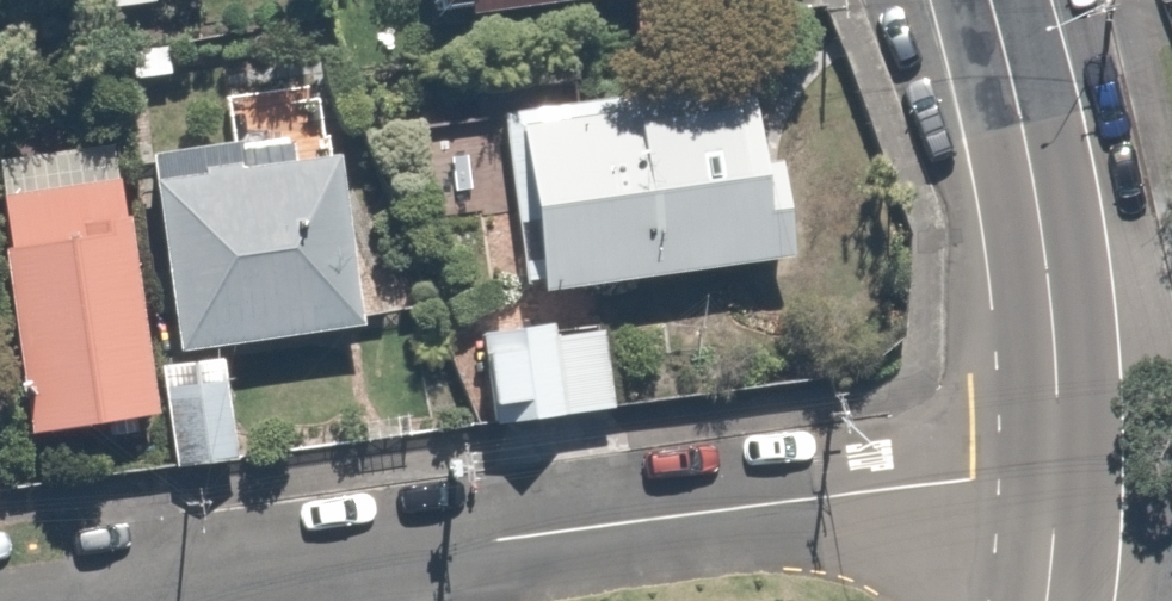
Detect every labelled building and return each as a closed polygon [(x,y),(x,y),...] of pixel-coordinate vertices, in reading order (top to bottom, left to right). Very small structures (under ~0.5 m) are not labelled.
[(419,13),(528,0),(417,0),(419,13)] [(752,80),(502,112),(526,298),(776,265),(752,80)] [(327,138),(148,160),(170,339),(349,317),(327,138)] [(122,149),(0,157),(0,184),(17,425),(140,416),(122,149)] [(600,316),(516,323),(518,340),(480,343),(484,400),(523,397),(525,415),(608,408),(600,316)] [(229,460),(216,354),(157,361),(169,467),(229,460)]
